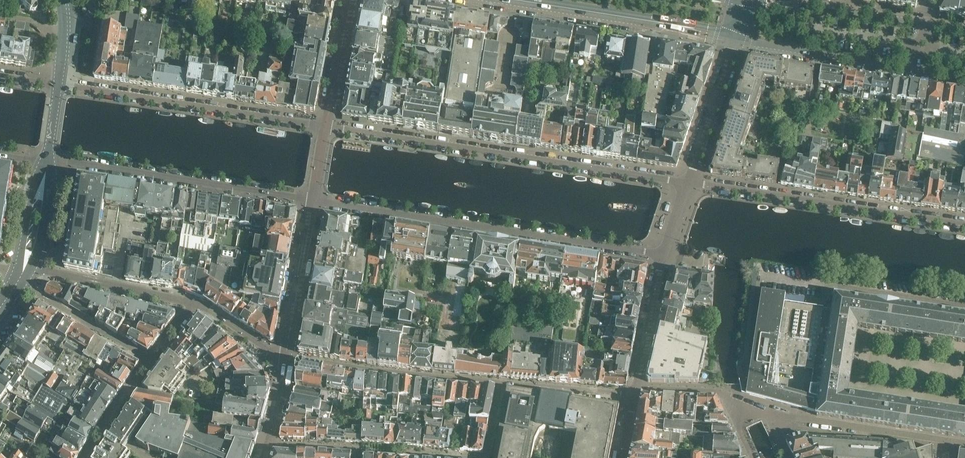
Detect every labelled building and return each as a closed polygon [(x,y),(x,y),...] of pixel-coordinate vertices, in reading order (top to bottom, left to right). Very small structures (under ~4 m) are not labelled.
[(30,11),(31,10),(31,11),(32,11),(33,11),(34,11),(36,10),(37,9),(37,8),(37,7),(37,5),(36,4),(39,0),(16,0),(30,11)] [(158,8),(165,9),(167,1),(162,0),(159,0),(158,8)] [(180,4),(183,4),(182,10),(185,11),(185,12),(191,13),(197,14),(198,14),(200,0),(181,0),(180,4)] [(236,2),(251,5),(250,11),(256,12),(257,5),(258,0),(236,0),(236,2)] [(259,6),(267,7),(266,12),(277,14),(278,8),(279,0),(260,0),(259,6)] [(278,8),(277,14),(284,15),(284,18),(290,19),(290,17),(294,0),(279,0),(278,8)] [(290,17),(331,25),(336,0),(294,0),(290,17)] [(361,16),(385,19),(387,9),(393,10),(393,12),(399,13),(401,2),(389,0),(363,0),(360,15),(361,16)] [(940,11),(958,14),(961,0),(942,0),(940,11)] [(410,21),(408,30),(419,31),(423,5),(412,4),(411,9),(409,9),(407,20),(410,21)] [(429,33),(434,7),(423,5),(419,31),(429,33)] [(440,34),(444,9),(434,7),(429,33),(440,34)] [(454,29),(457,11),(444,9),(440,34),(450,36),(451,34),(453,34),(454,31),(454,29)] [(457,11),(454,29),(454,31),(487,36),(488,33),(490,16),(457,11)] [(127,14),(125,28),(133,29),(137,30),(139,15),(127,14)] [(361,16),(357,35),(385,40),(393,41),(397,22),(385,20),(385,19),(361,16)] [(490,16),(488,33),(499,35),(500,32),(500,30),(501,29),(503,28),(504,27),(506,26),(508,25),(508,22),(508,19),(501,18),(490,16)] [(307,36),(308,32),(329,36),(331,25),(290,17),(289,22),(301,25),(301,27),(304,27),(303,35),(307,36)] [(516,22),(515,27),(518,29),(519,31),(520,33),(520,34),(521,38),(532,40),(535,23),(524,21),(523,22),(516,20),(516,22)] [(17,22),(14,44),(11,64),(14,64),(15,65),(26,67),(31,67),(35,45),(34,45),(35,42),(29,41),(29,44),(22,43),(24,31),(29,32),(30,24),(17,22)] [(130,82),(130,83),(154,87),(159,51),(163,26),(139,22),(137,30),(134,47),(133,57),(132,64),(129,82),(130,82)] [(298,43),(298,42),(317,46),(327,48),(329,36),(308,32),(307,36),(303,35),(304,27),(301,27),(301,25),(289,22),(285,40),(291,42),(298,43)] [(535,23),(532,40),(532,42),(530,50),(527,71),(552,75),(555,59),(565,61),(566,55),(566,53),(569,53),(570,48),(570,44),(571,44),(574,29),(535,23)] [(126,29),(103,25),(99,49),(118,52),(118,51),(122,51),(126,29)] [(589,31),(578,29),(575,47),(581,48),(580,56),(585,57),(589,31)] [(442,108),(439,130),(472,135),(476,113),(476,112),(477,99),(486,42),(487,36),(454,31),(445,90),(442,108)] [(589,31),(585,57),(590,58),(591,54),(597,55),(597,51),(597,50),(599,40),(600,33),(589,31)] [(385,40),(357,35),(354,53),(378,56),(384,49),(385,40)] [(608,41),(605,58),(621,61),(624,61),(625,61),(628,42),(627,42),(609,39),(608,41)] [(625,61),(624,61),(621,61),(619,71),(617,71),(616,77),(621,78),(625,79),(623,87),(640,90),(641,78),(645,79),(650,48),(650,44),(649,44),(649,45),(643,44),(643,43),(641,43),(640,44),(637,43),(636,43),(636,42),(634,42),(628,41),(627,41),(627,42),(628,42),(625,61)] [(0,53),(0,63),(10,64),(11,64),(14,44),(2,42),(0,42),(0,44),(0,51),(0,53)] [(296,51),(290,83),(291,84),(291,83),(299,84),(320,87),(327,48),(317,46),(305,44),(298,42),(298,43),(296,51)] [(486,42),(477,99),(485,100),(486,95),(485,94),(485,88),(486,86),(487,85),(488,84),(490,83),(493,84),(499,44),(486,42)] [(649,75),(644,115),(665,119),(666,112),(667,107),(673,70),(675,62),(677,45),(657,42),(656,47),(653,67),(652,76),(649,75)] [(677,45),(675,62),(676,62),(677,63),(685,65),(684,65),(687,66),(690,47),(677,45)] [(690,66),(685,80),(690,81),(703,86),(704,86),(712,63),(711,63),(715,54),(713,51),(690,47),(687,66),(690,66)] [(522,101),(527,71),(530,50),(517,48),(515,58),(512,76),(511,87),(512,87),(514,87),(515,88),(516,89),(517,91),(517,92),(516,100),(522,101)] [(98,59),(97,65),(115,68),(116,62),(118,52),(99,49),(98,59)] [(164,52),(159,51),(154,87),(169,89),(187,92),(191,65),(190,65),(187,64),(186,72),(177,71),(177,68),(172,68),(172,70),(168,69),(169,65),(161,64),(161,60),(163,60),(164,52)] [(238,81),(235,100),(256,103),(260,84),(247,82),(248,73),(249,70),(244,70),(245,62),(243,62),(244,56),(243,54),(238,53),(236,65),(234,79),(234,80),(238,81)] [(378,56),(354,53),(352,66),(377,70),(381,70),(382,65),(382,63),(383,57),(378,56)] [(112,80),(112,81),(113,81),(130,83),(130,82),(129,82),(132,64),(133,56),(125,55),(124,63),(116,62),(115,68),(113,78),(113,80),(112,80)] [(191,65),(187,92),(192,93),(200,94),(204,69),(205,59),(198,57),(190,56),(188,65),(191,65)] [(270,56),(268,72),(271,73),(273,73),(282,75),(284,58),(270,56)] [(747,59),(710,169),(713,174),(745,178),(747,162),(739,161),(766,80),(775,82),(781,83),(784,62),(751,57),(747,59)] [(204,69),(200,94),(205,95),(209,96),(213,96),(217,71),(218,65),(210,64),(211,61),(205,60),(204,69)] [(217,71),(213,96),(213,97),(222,98),(225,98),(229,78),(231,64),(225,63),(218,62),(218,65),(217,71)] [(781,83),(775,82),(775,86),(811,91),(815,67),(784,62),(781,83)] [(115,68),(97,65),(95,78),(112,81),(112,80),(113,80),(113,78),(115,68)] [(674,65),(673,70),(672,77),(682,80),(683,77),(676,75),(679,66),(674,65)] [(377,70),(352,66),(347,90),(367,93),(382,95),(383,88),(374,86),(377,70)] [(822,68),(819,83),(841,87),(844,71),(840,71),(840,70),(827,69),(822,68)] [(857,73),(844,71),(841,87),(840,94),(853,96),(855,90),(857,73)] [(260,84),(256,103),(277,106),(277,105),(276,105),(279,88),(280,85),(282,75),(273,73),(271,73),(268,72),(267,76),(260,75),(248,73),(247,82),(260,84)] [(857,73),(855,90),(853,96),(857,97),(861,98),(862,99),(863,91),(866,75),(857,73)] [(866,75),(863,91),(862,99),(869,101),(871,93),(874,76),(866,75)] [(545,90),(542,106),(547,107),(566,110),(567,104),(571,80),(571,77),(568,76),(566,88),(564,87),(563,95),(565,95),(565,97),(557,96),(557,92),(555,88),(549,87),(545,90)] [(874,76),(871,93),(870,95),(887,97),(890,78),(874,76)] [(229,78),(225,98),(226,99),(235,100),(238,81),(234,80),(234,79),(229,78)] [(890,78),(887,97),(886,98),(892,99),(891,105),(896,105),(897,100),(897,98),(901,80),(890,78)] [(564,127),(560,149),(571,151),(574,129),(575,122),(577,108),(578,106),(581,82),(571,80),(567,104),(566,110),(564,127)] [(681,80),(677,96),(699,100),(703,86),(690,81),(685,80),(682,80),(681,80)] [(901,80),(897,98),(897,100),(896,105),(896,109),(906,111),(910,82),(901,80)] [(378,121),(395,124),(403,125),(410,83),(401,82),(400,89),(384,86),(383,87),(383,88),(382,95),(380,104),(378,121)] [(439,130),(442,108),(445,90),(441,89),(440,93),(435,92),(432,88),(431,88),(432,83),(424,82),(423,87),(418,90),(413,89),(414,85),(411,84),(411,83),(410,83),(403,125),(414,127),(413,130),(417,130),(419,131),(423,132),(423,131),(425,131),(429,131),(429,129),(439,130)] [(921,83),(910,82),(906,111),(910,111),(911,101),(918,102),(921,83)] [(921,83),(918,102),(917,108),(921,109),(920,112),(924,112),(928,85),(921,83)] [(277,105),(277,106),(315,112),(320,87),(299,84),(297,94),(290,93),(291,86),(280,85),(279,88),(276,105),(277,105)] [(947,87),(928,85),(924,112),(923,116),(933,118),(934,113),(942,115),(944,106),(947,87)] [(947,87),(944,106),(942,115),(947,115),(948,107),(953,107),(956,89),(947,87)] [(953,107),(952,117),(961,119),(963,109),(964,97),(964,90),(956,89),(953,107)] [(342,116),(369,120),(371,106),(365,105),(365,102),(367,93),(347,90),(342,116)] [(677,96),(674,108),(695,112),(699,100),(677,96)] [(492,115),(489,138),(499,140),(505,141),(505,140),(516,142),(520,119),(520,114),(522,101),(516,100),(505,98),(504,105),(502,102),(497,102),(493,105),(491,115),(492,115)] [(372,103),(369,120),(378,121),(380,104),(376,103),(377,102),(377,101),(376,100),(374,99),(373,99),(372,101),(372,103)] [(476,112),(476,113),(472,135),(489,138),(492,115),(491,115),(483,113),(485,100),(477,99),(476,112)] [(578,104),(577,108),(575,122),(579,123),(586,124),(588,109),(589,105),(578,104)] [(520,119),(516,142),(522,143),(541,146),(544,124),(545,123),(547,107),(542,106),(538,109),(537,115),(535,115),(535,117),(520,114),(520,119)] [(673,114),(671,120),(691,123),(695,112),(674,108),(667,107),(666,112),(673,114)] [(586,127),(585,131),(582,153),(594,155),(597,129),(599,114),(599,113),(599,111),(589,109),(588,109),(586,124),(586,127)] [(597,129),(594,155),(604,156),(607,133),(608,133),(609,127),(610,115),(599,114),(597,129)] [(666,119),(665,119),(644,115),(642,127),(663,131),(660,142),(670,143),(684,146),(691,123),(671,120),(666,119)] [(942,115),(940,131),(949,133),(951,126),(946,125),(947,115),(942,115)] [(624,136),(620,159),(637,161),(640,140),(641,139),(633,138),(633,136),(631,135),(632,128),(630,127),(631,119),(626,119),(625,126),(624,129),(624,135),(624,136)] [(574,129),(571,151),(582,153),(585,131),(578,130),(579,123),(575,122),(574,129)] [(882,122),(881,129),(880,134),(890,136),(892,124),(882,122)] [(949,133),(958,135),(960,124),(951,123),(951,126),(949,133)] [(544,124),(541,146),(546,147),(559,149),(560,149),(564,127),(544,124)] [(924,135),(919,158),(964,167),(964,166),(964,125),(960,124),(958,135),(949,133),(940,131),(925,129),(924,135)] [(607,133),(604,156),(620,159),(624,136),(624,135),(624,129),(609,127),(608,133),(607,133)] [(924,135),(925,129),(916,127),(915,133),(924,135)] [(640,140),(637,161),(666,166),(676,167),(684,146),(670,143),(660,142),(656,141),(655,147),(655,150),(653,150),(654,149),(651,148),(652,142),(643,141),(644,136),(646,136),(647,129),(642,128),(641,139),(640,140)] [(887,159),(902,162),(907,132),(892,129),(887,159)] [(907,132),(902,162),(916,164),(918,158),(919,158),(924,135),(915,133),(907,132)] [(801,161),(794,186),(814,189),(817,169),(811,167),(812,164),(817,164),(820,147),(821,139),(813,138),(810,157),(810,159),(802,157),(801,161)] [(849,176),(847,194),(858,196),(860,177),(862,167),(864,155),(853,154),(853,156),(849,176)] [(871,181),(868,197),(880,199),(882,181),(876,180),(876,177),(883,178),(886,157),(878,155),(877,159),(874,158),(871,179),(871,181)] [(786,168),(781,184),(794,186),(801,161),(802,157),(798,156),(796,163),(795,163),(793,170),(786,168)] [(747,162),(745,178),(776,183),(780,162),(758,159),(757,164),(747,162)] [(913,185),(911,204),(921,205),(924,187),(925,182),(919,181),(921,165),(917,165),(913,185)] [(838,171),(835,192),(847,194),(849,176),(851,167),(846,167),(845,175),(839,173),(839,171),(838,171)] [(860,177),(858,196),(868,197),(871,181),(871,179),(866,178),(867,168),(862,167),(860,177)] [(5,207),(4,207),(5,201),(6,191),(7,191),(7,186),(8,186),(9,178),(10,169),(0,168),(0,232),(1,225),(2,225),(2,224),(2,223),(2,220),(3,220),(3,219),(3,218),(5,207)] [(817,169),(814,189),(835,192),(838,171),(817,168),(817,169)] [(883,178),(882,181),(880,199),(896,201),(900,172),(896,171),(895,176),(892,175),(892,174),(884,173),(883,178)] [(960,193),(956,211),(964,212),(964,173),(963,173),(960,185),(964,186),(964,191),(960,190),(960,193)] [(925,182),(924,187),(921,205),(931,207),(936,175),(931,174),(930,183),(925,182)] [(899,175),(896,201),(911,204),(913,185),(907,184),(909,176),(908,175),(899,175)] [(936,175),(931,207),(941,208),(943,191),(944,185),(939,185),(940,176),(936,175)] [(108,181),(80,177),(78,188),(77,194),(76,200),(104,205),(108,181)] [(140,186),(108,181),(104,205),(120,207),(136,210),(139,188),(140,186)] [(136,210),(135,212),(135,216),(138,217),(146,218),(147,213),(155,214),(159,189),(149,188),(150,187),(140,186),(139,188),(136,210)] [(177,192),(159,189),(155,214),(152,231),(158,232),(160,220),(162,221),(161,232),(159,244),(169,245),(173,220),(177,192)] [(943,191),(941,208),(956,211),(960,193),(943,191)] [(189,193),(177,192),(173,220),(184,222),(185,217),(186,212),(189,193)] [(189,193),(186,212),(192,213),(191,224),(195,224),(197,214),(199,197),(199,195),(189,193)] [(200,195),(199,195),(199,197),(197,214),(197,216),(202,217),(201,224),(212,226),(213,219),(219,220),(221,200),(220,200),(214,200),(215,199),(206,198),(200,198),(200,195)] [(221,200),(219,220),(216,234),(225,236),(226,226),(229,226),(230,222),(240,223),(244,202),(221,198),(220,200),(221,200)] [(104,205),(76,200),(73,222),(120,230),(121,225),(117,225),(120,207),(104,205)] [(240,223),(240,225),(246,226),(246,228),(251,229),(252,227),(252,226),(253,219),(255,203),(244,202),(240,223)] [(255,203),(253,219),(266,222),(267,214),(268,205),(255,203)] [(267,214),(275,216),(274,223),(294,227),(297,212),(296,212),(295,210),(295,209),(268,205),(267,214)] [(361,220),(325,214),(320,238),(338,241),(338,243),(351,245),(352,233),(360,228),(361,220)] [(253,219),(252,226),(259,227),(263,228),(263,226),(270,227),(271,223),(266,222),(253,219)] [(120,230),(73,222),(69,244),(103,249),(113,251),(115,234),(119,235),(120,230)] [(374,222),(373,227),(371,245),(378,245),(376,254),(370,253),(368,265),(375,266),(373,278),(377,278),(383,246),(386,224),(374,222)] [(270,227),(269,236),(268,240),(270,240),(291,243),(294,227),(274,223),(271,223),(270,227)] [(386,224),(383,246),(380,261),(385,262),(388,246),(393,247),(397,226),(397,225),(389,224),(389,225),(386,224)] [(180,247),(185,248),(213,253),(214,247),(217,231),(183,225),(180,247)] [(397,226),(393,247),(392,258),(426,263),(426,260),(431,231),(419,229),(409,227),(397,226)] [(263,232),(259,231),(251,230),(250,230),(250,236),(256,237),(265,239),(268,240),(269,236),(265,235),(263,232)] [(281,302),(288,259),(271,257),(268,256),(262,255),(253,254),(245,252),(248,234),(230,231),(228,240),(221,239),(216,239),(213,255),(208,278),(213,281),(212,292),(207,299),(215,305),(216,305),(223,294),(226,295),(229,293),(233,293),(245,296),(281,302)] [(431,231),(426,260),(448,264),(453,234),(431,231)] [(453,234),(448,264),(446,279),(455,281),(454,286),(459,287),(460,282),(469,283),(476,238),(453,234)] [(256,237),(253,254),(262,255),(265,239),(256,237)] [(320,238),(318,252),(329,254),(339,255),(366,260),(368,248),(351,245),(338,243),(338,241),(320,238)] [(502,239),(496,238),(495,240),(488,239),(488,240),(476,238),(469,283),(472,283),(474,281),(475,275),(474,273),(484,275),(488,280),(496,282),(502,278),(512,280),(510,281),(510,287),(511,290),(514,290),(516,277),(521,245),(509,243),(509,242),(501,241),(502,239)] [(270,240),(268,256),(271,257),(288,259),(291,243),(270,240)] [(103,249),(69,244),(65,268),(100,275),(100,273),(103,259),(102,259),(103,250),(103,249)] [(129,260),(126,276),(127,276),(126,281),(136,282),(140,283),(145,247),(132,244),(129,260)] [(521,244),(521,245),(516,277),(526,279),(539,281),(544,248),(543,248),(542,248),(538,248),(538,247),(531,246),(531,247),(527,246),(528,246),(526,245),(526,246),(523,245),(522,245),(521,244)] [(145,247),(140,283),(152,285),(155,264),(156,261),(157,248),(145,247)] [(177,270),(174,288),(185,290),(188,271),(188,268),(183,267),(185,248),(180,247),(178,261),(177,270)] [(544,248),(539,281),(561,284),(561,281),(562,281),(566,252),(566,251),(565,251),(565,252),(564,251),(564,252),(561,251),(560,251),(556,250),(549,248),(549,249),(545,249),(545,248),(544,248)] [(580,254),(566,252),(562,281),(561,281),(561,284),(561,286),(574,287),(574,284),(589,286),(592,286),(591,290),(590,289),(590,293),(590,297),(593,298),(597,275),(594,274),(595,269),(598,270),(600,258),(593,256),(586,255),(586,252),(584,252),(582,252),(580,251),(580,254)] [(318,252),(314,270),(326,272),(364,278),(366,260),(339,255),(329,254),(318,252)] [(196,280),(195,294),(205,298),(207,299),(212,292),(213,281),(208,278),(209,274),(204,273),(204,272),(206,272),(207,265),(210,266),(213,255),(202,253),(199,270),(196,280)] [(188,271),(185,290),(195,294),(196,280),(199,270),(201,257),(195,256),(194,256),(191,255),(189,262),(193,263),(192,269),(189,268),(188,271)] [(152,285),(161,286),(174,288),(177,270),(178,261),(171,260),(171,258),(166,257),(165,259),(161,258),(161,261),(156,261),(155,264),(152,285)] [(598,270),(597,275),(593,301),(604,302),(607,286),(600,285),(601,279),(608,280),(609,273),(609,272),(611,260),(600,258),(598,270)] [(609,272),(609,273),(615,274),(616,265),(620,266),(621,261),(611,260),(609,272)] [(621,261),(620,266),(619,273),(636,276),(645,277),(646,273),(645,273),(646,270),(647,270),(647,266),(621,261)] [(672,269),(666,295),(686,300),(694,302),(694,309),(693,317),(698,318),(702,319),(703,305),(712,305),(714,276),(672,269)] [(314,270),(311,288),(361,297),(364,278),(326,272),(314,270)] [(625,280),(624,285),(644,288),(645,277),(636,276),(619,273),(618,273),(617,279),(625,280)] [(50,284),(45,292),(59,300),(63,294),(66,287),(53,283),(50,284)] [(611,295),(614,295),(621,296),(622,296),(642,299),(642,296),(644,288),(624,285),(620,285),(619,290),(612,289),(611,295)] [(63,294),(59,300),(69,305),(74,299),(73,298),(78,290),(66,287),(63,294)] [(311,288),(308,305),(320,307),(357,314),(361,297),(311,288)] [(73,298),(74,299),(85,304),(85,303),(89,295),(90,292),(78,290),(73,298)] [(746,394),(817,413),(832,310),(784,303),(786,294),(762,290),(746,394)] [(89,295),(85,303),(84,305),(88,307),(89,305),(92,306),(89,312),(95,313),(97,311),(101,312),(102,310),(107,313),(110,297),(90,292),(89,295)] [(229,293),(226,295),(223,294),(216,305),(232,316),(241,303),(231,296),(233,293),(229,293)] [(605,295),(604,301),(613,302),(613,300),(614,295),(611,295),(611,294),(605,293),(605,295)] [(386,294),(384,310),(401,313),(400,314),(402,315),(400,325),(412,327),(414,317),(417,299),(403,297),(386,294)] [(964,438),(964,410),(849,392),(858,326),(964,343),(964,314),(835,294),(832,310),(817,413),(817,415),(964,438)] [(666,295),(664,303),(684,308),(694,309),(694,302),(686,300),(666,295)] [(249,308),(258,313),(261,308),(268,311),(272,312),(274,313),(275,313),(276,314),(278,315),(281,302),(245,296),(244,298),(249,308)] [(622,296),(622,301),(620,307),(621,307),(640,310),(642,299),(641,299),(642,299),(622,296)] [(110,297),(107,313),(114,317),(116,318),(117,312),(121,313),(120,319),(125,322),(126,320),(127,317),(130,302),(110,297)] [(74,299),(69,305),(87,315),(88,314),(89,312),(92,306),(89,305),(88,307),(84,305),(85,304),(74,299)] [(40,301),(35,308),(49,317),(54,310),(52,309),(40,301)] [(130,302),(127,317),(132,318),(131,321),(131,322),(135,323),(136,322),(136,321),(137,321),(138,319),(140,315),(146,317),(149,318),(151,307),(130,302)] [(241,303),(232,316),(240,322),(246,313),(249,309),(248,309),(249,308),(241,303)] [(664,303),(662,310),(682,315),(692,318),(693,314),(683,312),(684,308),(664,303)] [(308,305),(305,324),(323,328),(335,330),(334,337),(343,339),(343,338),(344,331),(370,334),(372,317),(357,314),(320,308),(308,305)] [(608,305),(604,305),(603,305),(601,316),(617,318),(638,321),(640,310),(621,307),(620,307),(616,307),(615,312),(608,311),(608,305)] [(151,307),(149,318),(169,324),(176,315),(175,313),(151,307)] [(35,308),(29,316),(44,326),(47,328),(48,327),(50,328),(54,321),(50,318),(50,317),(49,317),(35,308)] [(258,313),(257,313),(248,327),(254,331),(259,324),(264,328),(275,313),(274,313),(272,312),(268,319),(263,316),(266,311),(268,312),(268,311),(261,308),(258,313)] [(59,313),(54,310),(49,317),(50,317),(50,318),(54,321),(59,313)] [(101,312),(96,321),(108,328),(114,317),(107,313),(102,310),(101,312)] [(246,313),(240,322),(248,327),(257,313),(252,310),(250,315),(246,313)] [(662,310),(660,318),(681,323),(682,315),(662,310)] [(54,321),(50,328),(58,334),(68,319),(59,313),(54,321)] [(259,324),(254,331),(271,342),(274,340),(278,315),(276,314),(275,313),(264,328),(259,324)] [(50,328),(48,327),(47,328),(44,326),(29,316),(22,326),(44,340),(47,337),(57,343),(55,346),(61,349),(66,339),(58,334),(50,328)] [(200,316),(198,316),(182,336),(190,343),(207,321),(200,316)] [(114,317),(108,328),(118,334),(119,332),(125,322),(120,319),(116,318),(114,317)] [(169,324),(149,318),(146,317),(143,325),(162,333),(169,324)] [(617,318),(616,324),(601,322),(600,327),(616,329),(636,332),(638,321),(617,318)] [(681,323),(660,318),(658,325),(679,330),(681,323)] [(76,324),(68,319),(58,334),(66,339),(76,324)] [(200,342),(215,326),(207,321),(190,343),(199,350),(201,347),(203,345),(200,342)] [(109,344),(76,324),(66,339),(61,349),(65,352),(61,357),(58,364),(52,374),(59,378),(64,381),(82,391),(82,390),(88,377),(89,375),(79,369),(83,362),(94,369),(96,364),(109,344)] [(305,324),(302,338),(314,340),(315,333),(321,335),(323,328),(305,324)] [(381,344),(379,365),(398,367),(401,341),(402,341),(403,333),(404,327),(382,324),(380,338),(381,338),(381,341),(380,344),(381,344)] [(142,325),(138,332),(157,340),(162,333),(143,325),(142,325)] [(646,378),(649,382),(698,383),(701,370),(702,370),(705,356),(708,342),(680,336),(681,331),(679,330),(658,325),(646,378)] [(44,340),(22,326),(15,336),(37,350),(39,347),(42,349),(39,352),(58,364),(61,357),(41,345),(44,340)] [(215,326),(200,342),(203,345),(219,330),(215,326)] [(121,333),(119,335),(128,340),(133,331),(124,327),(120,333),(121,333)] [(600,327),(598,338),(613,340),(634,343),(636,332),(616,329),(600,327)] [(203,345),(201,347),(205,351),(209,355),(210,355),(229,339),(219,330),(203,345)] [(436,351),(433,370),(441,371),(444,371),(447,347),(449,347),(451,332),(438,330),(436,348),(436,351)] [(574,342),(575,331),(562,330),(561,341),(574,342)] [(133,331),(128,340),(148,351),(155,342),(155,343),(157,340),(138,332),(138,334),(133,331)] [(413,350),(411,368),(433,370),(436,351),(436,348),(430,348),(432,332),(424,331),(422,347),(419,347),(420,339),(414,338),(413,342),(414,342),(413,346),(412,350),(413,350)] [(447,347),(444,371),(446,371),(446,372),(455,373),(458,355),(458,350),(461,334),(451,332),(449,347),(447,347)] [(302,338),(299,352),(300,352),(300,353),(331,358),(334,337),(334,335),(324,333),(322,342),(314,340),(302,338)] [(401,341),(398,367),(411,368),(413,350),(412,350),(413,346),(414,342),(413,342),(414,338),(415,334),(403,333),(402,341),(401,341)] [(369,355),(367,363),(376,365),(376,364),(379,365),(381,344),(380,344),(381,341),(377,341),(378,335),(370,334),(369,342),(369,343),(368,355),(369,355)] [(37,350),(15,336),(5,350),(29,366),(48,378),(51,373),(52,374),(58,364),(39,352),(37,350)] [(190,343),(182,336),(176,344),(189,354),(195,348),(190,343)] [(334,337),(331,358),(340,359),(343,342),(343,339),(334,337)] [(343,342),(340,359),(348,361),(350,344),(351,340),(351,339),(343,338),(343,339),(343,342)] [(612,345),(611,352),(620,353),(632,355),(634,343),(613,340),(602,338),(601,344),(612,345)] [(229,339),(210,355),(209,355),(204,359),(190,370),(199,373),(211,366),(218,361),(238,348),(229,339)] [(351,340),(350,344),(348,361),(357,362),(358,345),(359,342),(351,340)] [(358,345),(357,362),(367,363),(369,355),(368,355),(369,343),(361,342),(361,345),(358,345)] [(115,348),(109,344),(96,364),(102,368),(104,365),(105,365),(106,364),(115,348)] [(189,354),(176,344),(169,352),(180,362),(184,365),(188,361),(186,360),(185,358),(189,354)] [(199,350),(194,354),(198,358),(205,351),(201,347),(199,350)] [(550,362),(550,364),(548,381),(556,381),(556,382),(572,383),(572,382),(580,383),(582,371),(583,358),(585,359),(585,351),(557,347),(550,353),(549,362),(550,362)] [(597,362),(604,363),(604,365),(605,365),(617,366),(616,376),(628,377),(630,362),(619,361),(605,358),(603,358),(592,355),(592,348),(586,347),(585,351),(585,359),(597,362)] [(115,348),(106,364),(105,365),(107,367),(108,365),(109,364),(112,363),(113,364),(114,362),(115,361),(116,362),(122,352),(115,348)] [(248,357),(238,348),(218,361),(210,366),(214,372),(215,372),(223,368),(248,357)] [(5,350),(0,357),(0,376),(12,385),(18,376),(40,390),(44,385),(48,378),(29,366),(5,350)] [(458,350),(458,355),(455,373),(456,373),(478,375),(480,358),(474,358),(472,357),(470,356),(470,355),(469,354),(469,352),(458,350)] [(605,358),(619,361),(630,362),(632,355),(620,353),(611,352),(606,350),(605,350),(603,358),(605,358)] [(115,361),(114,362),(116,363),(119,359),(121,360),(120,360),(135,368),(139,361),(138,361),(122,352),(116,362),(115,361)] [(155,371),(143,387),(149,391),(162,394),(174,396),(187,378),(185,377),(190,370),(184,365),(180,362),(169,352),(155,371)] [(480,358),(478,375),(501,377),(503,358),(492,356),(492,357),(491,358),(491,359),(490,359),(489,360),(488,360),(482,359),(480,358)] [(503,356),(503,358),(501,377),(511,378),(511,377),(514,357),(503,356)] [(514,357),(511,377),(511,378),(539,380),(541,363),(541,360),(533,359),(533,357),(521,356),(521,358),(514,357)] [(248,357),(223,368),(215,372),(217,378),(218,379),(225,378),(244,375),(253,374),(264,374),(248,357)] [(135,368),(120,360),(117,367),(121,369),(122,368),(124,369),(132,374),(135,368)] [(597,372),(597,384),(604,385),(605,377),(605,376),(606,374),(605,371),(604,371),(605,365),(604,365),(604,363),(597,362),(597,372)] [(541,363),(539,380),(548,381),(550,364),(541,363)] [(297,366),(296,373),(318,377),(318,378),(323,379),(345,382),(346,371),(338,370),(337,370),(335,370),(325,368),(324,368),(300,364),(298,365),(297,366)] [(605,377),(604,385),(626,386),(628,377),(616,376),(617,366),(605,365),(604,371),(605,371),(606,374),(605,376),(605,377)] [(124,369),(120,375),(128,379),(132,374),(124,369)] [(89,375),(95,379),(119,393),(123,386),(115,381),(99,372),(97,375),(92,371),(89,375)] [(345,382),(343,390),(354,391),(354,392),(355,384),(357,373),(346,371),(345,382)] [(582,371),(580,383),(597,384),(597,372),(582,371)] [(51,373),(44,385),(51,389),(59,378),(52,374),(51,373)] [(296,374),(296,384),(303,385),(303,386),(321,389),(322,384),(328,386),(327,390),(342,393),(343,390),(343,391),(343,390),(345,382),(323,379),(318,378),(318,377),(296,373),(296,374)] [(354,391),(354,392),(353,396),(360,397),(360,399),(364,399),(365,374),(357,373),(355,384),(354,392),(354,391)] [(244,375),(225,378),(224,379),(225,383),(225,384),(268,383),(264,374),(253,374),(244,375)] [(365,374),(364,399),(363,421),(372,421),(372,413),(372,398),(377,398),(379,376),(365,374)] [(120,375),(115,381),(123,386),(128,379),(120,375)] [(8,393),(14,396),(32,405),(30,407),(49,418),(53,421),(67,398),(57,392),(51,389),(44,385),(40,390),(18,376),(12,385),(0,376),(0,387),(8,393)] [(389,377),(379,376),(377,398),(372,398),(372,413),(386,414),(387,411),(387,406),(389,377)] [(82,390),(93,396),(109,407),(117,395),(101,385),(88,377),(82,390)] [(402,378),(389,377),(387,406),(393,407),(393,410),(398,410),(399,404),(400,396),(400,394),(402,378)] [(400,394),(400,396),(408,397),(408,404),(411,404),(411,401),(411,397),(414,380),(402,378),(400,394)] [(414,380),(412,396),(411,401),(413,401),(421,402),(421,398),(423,381),(414,380)] [(74,402),(84,408),(86,410),(101,419),(109,407),(93,396),(82,390),(82,391),(64,381),(57,392),(67,398),(74,402)] [(423,381),(421,398),(429,399),(428,407),(432,408),(433,407),(436,382),(423,381)] [(448,383),(436,382),(433,407),(433,409),(444,410),(445,404),(448,383)] [(270,394),(268,383),(225,384),(225,383),(219,383),(219,389),(226,390),(226,392),(235,393),(235,390),(242,391),(242,389),(247,389),(247,394),(270,394)] [(448,383),(445,404),(452,404),(450,413),(447,413),(446,413),(446,418),(452,419),(452,421),(454,422),(454,418),(459,384),(448,383)] [(471,385),(459,384),(454,418),(465,420),(469,403),(471,385)] [(471,385),(469,403),(481,404),(484,387),(471,385)] [(24,419),(23,419),(42,430),(42,429),(49,418),(30,407),(32,405),(14,396),(11,400),(5,397),(8,393),(0,387),(0,404),(10,410),(10,409),(24,418),(24,419)] [(294,397),(322,403),(327,404),(340,406),(342,396),(334,394),(320,391),(298,387),(296,387),(294,397)] [(470,418),(477,419),(489,420),(489,419),(496,388),(484,387),(481,404),(480,409),(471,408),(470,418)] [(225,399),(248,403),(266,405),(270,394),(247,394),(242,394),(235,393),(226,392),(226,390),(219,389),(216,403),(225,405),(225,399)] [(508,389),(494,457),(610,457),(620,405),(567,398),(508,389)] [(139,393),(133,402),(134,403),(156,407),(172,409),(172,410),(174,398),(139,392),(139,393)] [(664,396),(642,394),(640,403),(660,405),(660,414),(662,415),(664,396)] [(662,415),(664,415),(673,416),(675,396),(664,395),(664,396),(662,415)] [(675,396),(673,416),(685,417),(687,396),(685,396),(678,396),(675,396)] [(685,417),(684,422),(695,423),(697,409),(698,397),(696,397),(687,396),(685,417)] [(294,397),(290,407),(307,411),(307,413),(309,414),(310,411),(314,412),(317,413),(316,415),(317,415),(317,417),(319,417),(319,419),(323,420),(323,427),(329,427),(338,427),(339,427),(340,423),(333,422),(333,421),(330,420),(330,415),(320,413),(322,403),(294,397)] [(698,397),(697,409),(698,409),(706,409),(706,412),(706,414),(712,414),(723,414),(715,397),(698,397)] [(225,405),(223,415),(251,419),(256,419),(262,420),(266,405),(248,403),(225,399),(225,405)] [(134,403),(133,402),(125,413),(141,424),(148,413),(146,412),(146,411),(134,403)] [(660,405),(640,403),(637,420),(657,422),(662,422),(664,422),(664,421),(664,415),(662,415),(660,414),(660,405)] [(3,414),(7,414),(9,411),(10,410),(0,404),(0,412),(3,414)] [(426,428),(424,447),(439,448),(442,430),(442,428),(444,415),(432,414),(433,408),(432,408),(428,407),(399,404),(398,414),(424,417),(426,426),(426,428)] [(154,417),(137,443),(149,451),(150,450),(174,457),(180,457),(186,443),(185,442),(187,435),(190,427),(191,422),(170,419),(172,409),(156,407),(154,416),(154,417)] [(289,413),(289,414),(306,417),(307,413),(307,411),(290,407),(289,413)] [(76,419),(78,420),(94,430),(101,419),(86,410),(84,408),(83,409),(85,410),(81,415),(72,409),(68,415),(76,420),(76,419)] [(289,414),(285,424),(305,426),(306,426),(306,427),(306,428),(312,428),(318,428),(318,427),(323,427),(323,420),(319,419),(319,417),(317,417),(317,415),(316,415),(317,413),(314,412),(313,414),(309,414),(307,413),(306,417),(289,414)] [(40,431),(10,413),(6,421),(18,428),(15,432),(16,433),(14,436),(22,440),(24,437),(34,443),(40,432),(39,432),(40,431)] [(125,413),(117,425),(133,436),(141,424),(125,413)] [(705,414),(705,423),(728,424),(723,414),(712,414),(706,414),(705,414)] [(228,429),(232,430),(234,430),(258,434),(262,420),(256,419),(251,419),(250,423),(234,421),(234,419),(219,416),(214,415),(214,418),(206,417),(205,416),(204,425),(228,429)] [(386,417),(386,420),(384,444),(395,445),(397,425),(391,425),(391,417),(386,417)] [(58,439),(62,442),(80,453),(87,442),(69,431),(53,421),(49,418),(42,429),(58,439)] [(489,420),(477,419),(470,418),(470,426),(473,427),(474,426),(476,426),(476,427),(479,427),(488,428),(489,420)] [(69,431),(87,442),(94,430),(78,420),(76,419),(76,420),(69,431)] [(372,424),(372,426),(371,431),(374,431),(373,443),(384,444),(386,420),(381,420),(381,428),(377,427),(377,424),(372,423),(372,424)] [(406,426),(404,446),(414,446),(416,427),(416,421),(413,420),(412,427),(406,426)] [(637,420),(635,429),(656,431),(664,432),(681,434),(692,435),(693,425),(665,422),(665,423),(657,422),(637,420)] [(416,427),(414,446),(424,447),(426,428),(421,427),(421,421),(416,421),(416,427)] [(110,435),(109,436),(119,443),(119,444),(125,448),(133,436),(117,425),(113,430),(110,435)] [(203,431),(209,433),(209,436),(220,439),(255,445),(258,434),(234,430),(233,434),(228,433),(228,434),(227,434),(227,433),(228,429),(204,425),(203,431)] [(362,428),(362,442),(373,443),(374,431),(371,431),(372,426),(363,425),(362,428)] [(397,425),(395,445),(404,446),(406,426),(397,425)] [(284,426),(280,437),(289,437),(306,438),(306,434),(306,428),(306,427),(286,426),(284,426)] [(713,426),(712,433),(712,434),(733,436),(734,436),(730,427),(728,428),(728,427),(713,426)] [(317,435),(317,439),(328,440),(329,427),(323,427),(318,427),(318,428),(317,435)] [(329,427),(328,440),(345,441),(346,431),(338,431),(338,427),(329,427)] [(346,431),(345,441),(362,442),(362,428),(358,428),(353,427),(353,432),(346,431)] [(474,432),(471,451),(481,452),(483,451),(488,428),(479,427),(479,432),(475,432),(474,432)] [(463,429),(460,450),(471,451),(474,432),(475,432),(475,430),(463,429)] [(635,429),(632,445),(653,448),(654,448),(668,450),(673,450),(673,445),(679,445),(681,434),(656,431),(635,429)] [(442,430),(439,448),(450,449),(453,432),(442,430)] [(255,445),(220,439),(220,441),(187,435),(185,442),(186,443),(180,457),(251,457),(255,445)] [(789,439),(788,442),(794,455),(811,449),(808,437),(807,435),(801,435),(789,439)] [(131,454),(124,449),(125,448),(119,444),(119,443),(109,436),(102,447),(94,457),(128,457),(131,454)] [(703,452),(713,453),(733,455),(740,455),(740,456),(741,455),(735,438),(704,436),(703,452)] [(933,447),(932,447),(932,448),(916,453),(913,445),(914,445),(885,441),(868,440),(853,439),(836,438),(830,438),(808,437),(811,449),(818,447),(821,457),(820,457),(933,457),(933,447)] [(61,450),(74,457),(78,457),(80,453),(62,442),(58,440),(54,446),(61,450)] [(42,450),(33,445),(27,455),(32,457),(37,457),(42,450)] [(632,445),(630,452),(648,454),(649,452),(666,453),(667,452),(668,452),(668,450),(654,448),(653,448),(632,445)] [(794,455),(796,457),(820,457),(821,457),(818,447),(811,449),(794,455)] [(24,455),(15,449),(9,457),(28,457),(24,455)] [(43,452),(51,457),(59,457),(57,457),(51,453),(46,449),(43,452)]
